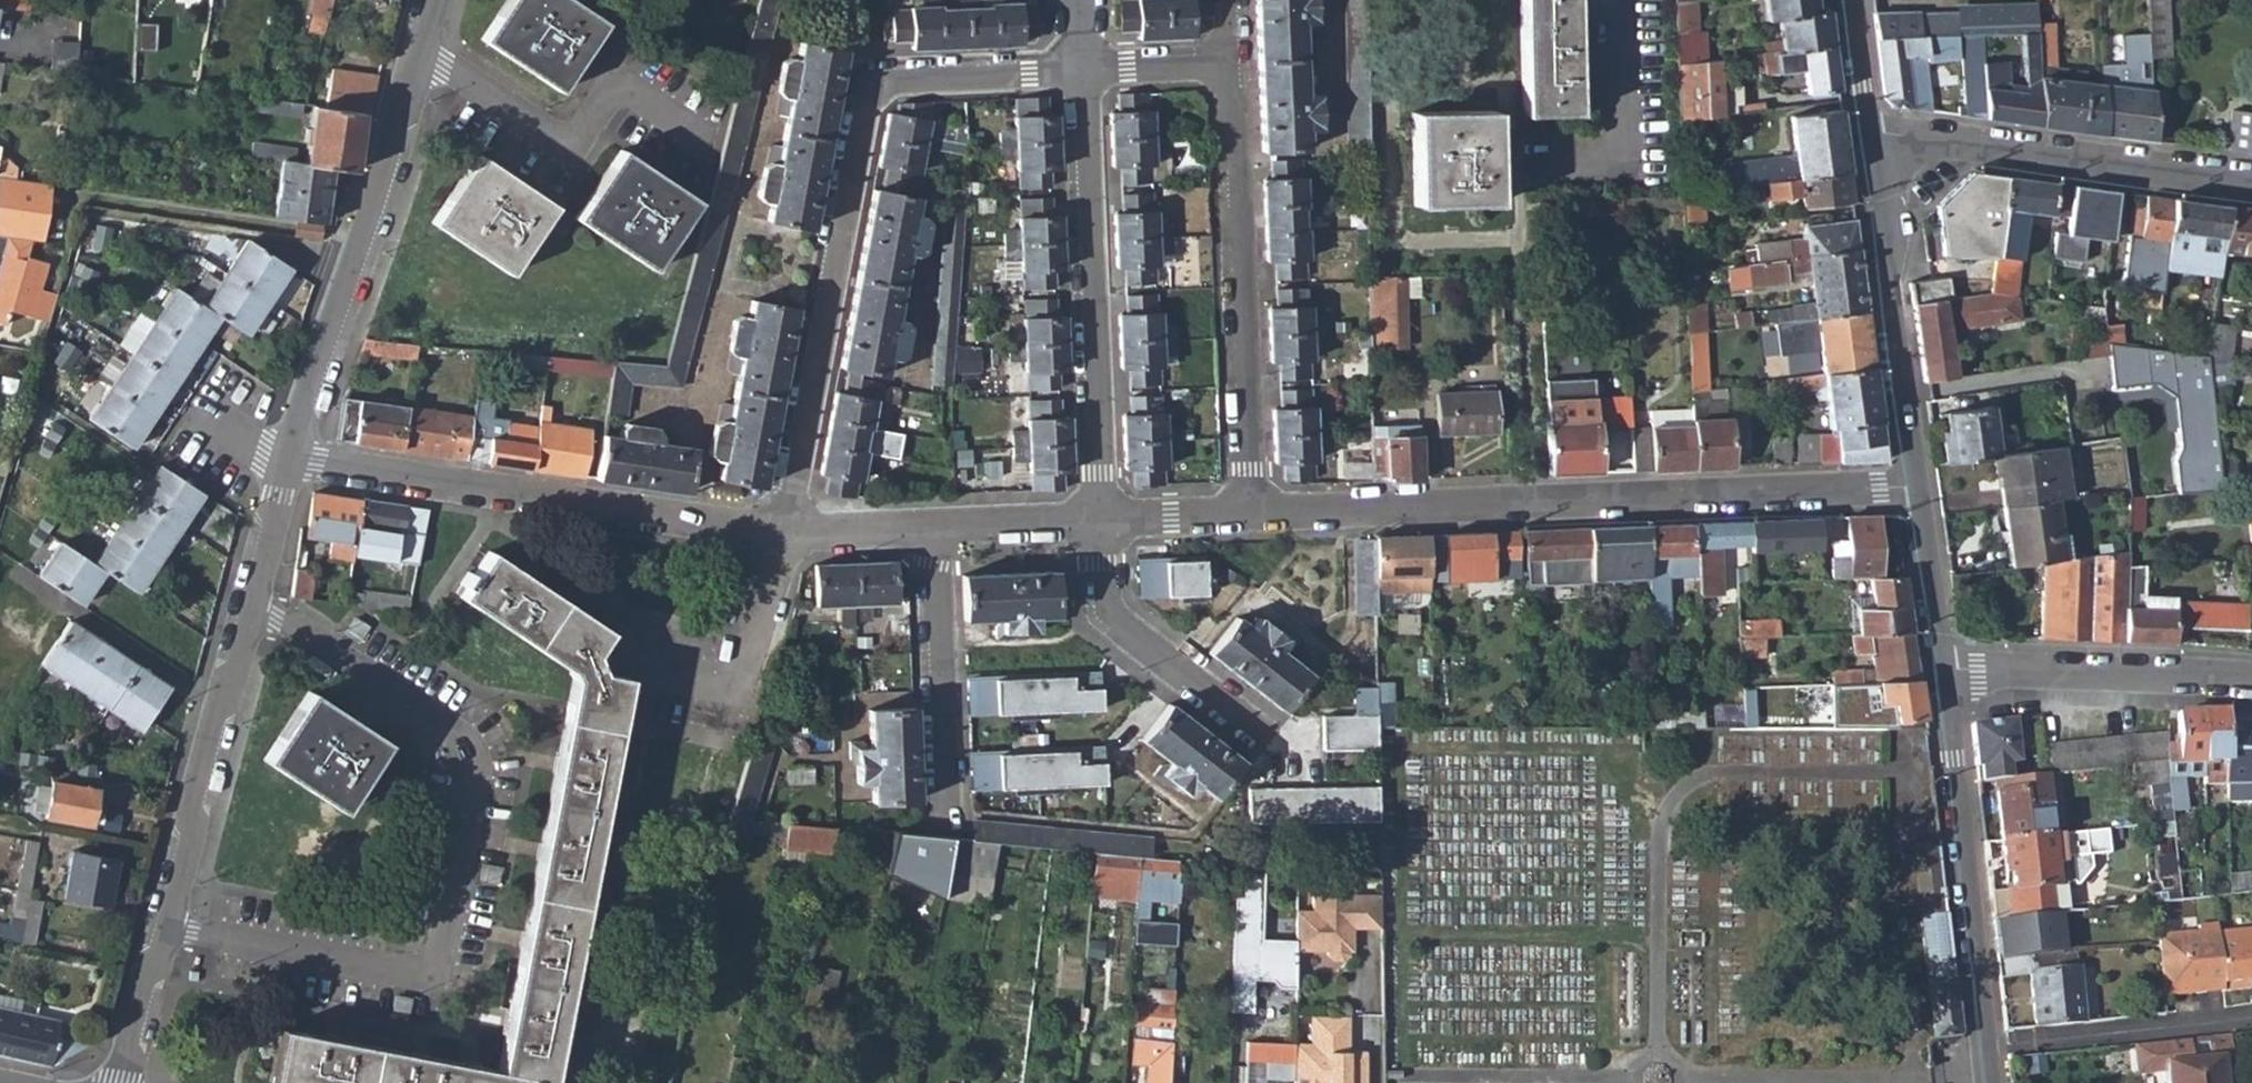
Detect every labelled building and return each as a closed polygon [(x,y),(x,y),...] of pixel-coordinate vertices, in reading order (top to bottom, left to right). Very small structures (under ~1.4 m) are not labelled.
[(9,7),(29,9),(30,0),(0,0),(0,5),(9,7)] [(311,12),(314,12),(329,16),(332,0),(314,0),(311,12)] [(571,0),(508,0),(481,40),(502,55),(522,69),(556,94),(606,24),(571,0)] [(611,361),(604,411),(624,412),(629,382),(678,387),(779,0),(755,0),(733,86),(662,366),(611,361)] [(892,12),(894,42),(911,41),(911,48),(936,47),(933,7),(932,0),(919,0),(915,4),(915,7),(909,8),(909,12),(892,12)] [(933,7),(936,47),(967,46),(964,0),(948,0),(946,2),(947,6),(933,7)] [(967,46),(998,45),(996,3),(979,4),(979,2),(977,0),(964,0),(967,46)] [(996,3),(998,45),(1018,43),(1018,36),(1036,36),(1034,5),(1018,6),(1018,3),(1011,2),(1010,0),(996,0),(996,3)] [(1119,1),(1121,30),(1139,29),(1140,37),(1165,36),(1164,0),(1128,0),(1119,1)] [(1165,36),(1190,35),(1190,27),(1209,26),(1207,0),(1164,0),(1165,36)] [(1262,150),(1305,148),(1304,128),(1321,128),(1320,103),(1326,103),(1325,84),(1313,85),(1308,89),(1303,90),(1301,25),(1306,25),(1312,32),(1323,31),(1322,13),(1315,13),(1315,0),(1257,0),(1262,150)] [(1347,140),(1368,140),(1367,0),(1345,0),(1347,140)] [(1520,114),(1574,114),(1572,0),(1518,0),(1520,114)] [(1768,30),(1775,30),(1775,23),(1779,23),(1781,39),(1783,50),(1831,44),(1827,11),(1818,12),(1816,0),(1765,0),(1768,30)] [(2007,2),(2008,35),(2036,34),(2035,21),(2034,0),(2007,2)] [(2171,57),(2167,0),(2147,0),(2151,55),(2171,57)] [(1952,13),(1953,37),(1981,36),(1991,36),(2006,35),(2008,35),(2007,2),(1951,4),(1952,13)] [(6,34),(9,7),(0,5),(0,33),(6,34)] [(1694,8),(1669,10),(1672,63),(1699,59),(1694,8)] [(314,12),(310,30),(325,33),(329,16),(314,12)] [(1876,39),(1920,38),(1918,16),(1918,13),(1874,18),(1876,39)] [(1952,13),(1918,16),(1920,38),(1953,37),(1952,13)] [(2036,34),(2038,68),(2053,70),(2050,20),(2035,21),(2036,34)] [(2041,128),(2038,79),(2038,68),(2036,34),(2008,35),(2006,35),(2005,43),(2022,43),(2025,87),(2012,85),(2006,61),(1992,62),(1991,36),(1981,36),(1985,121),(2041,128)] [(1985,121),(1981,36),(1953,37),(1920,38),(1876,39),(1884,97),(1892,107),(1912,111),(1907,58),(1924,58),(1929,58),(1930,63),(1955,62),(1958,117),(1972,119),(1985,121)] [(1781,39),(1764,40),(1766,52),(1783,50),(1781,39)] [(1766,52),(1754,53),(1756,70),(1763,70),(1764,73),(1765,73),(1805,68),(1808,91),(1837,87),(1831,44),(1783,50),(1766,52)] [(762,179),(759,193),(763,201),(772,202),(769,219),(810,228),(843,54),(802,47),(799,62),(788,60),(786,63),(783,78),(787,79),(795,81),(794,91),(784,88),(780,111),(782,116),(788,118),(783,148),(775,147),(772,150),(767,172),(778,174),(776,182),(766,180),(762,179)] [(1674,120),(1720,114),(1718,57),(1699,59),(1672,63),(1674,120)] [(1907,58),(1912,111),(1931,113),(1924,58),(1907,58)] [(2038,68),(2038,79),(2086,85),(2087,75),(2053,70),(2038,68)] [(332,70),(326,107),(361,112),(369,114),(378,76),(332,70)] [(787,79),(784,88),(794,91),(795,81),(787,79)] [(2041,128),(2104,136),(2102,86),(2086,85),(2038,79),(2041,128)] [(2157,142),(2154,110),(2153,91),(2102,86),(2104,136),(2157,142)] [(2153,91),(2154,110),(2169,109),(2168,89),(2153,90),(2153,91)] [(1117,113),(1109,114),(1110,140),(1171,136),(1170,125),(1162,125),(1152,122),(1151,111),(1146,112),(1145,93),(1117,95),(1117,113)] [(260,98),(258,109),(298,115),(300,104),(260,98)] [(1005,131),(998,132),(998,144),(1056,142),(1055,116),(1047,116),(1047,98),(1016,99),(1013,127),(1005,131)] [(887,115),(882,141),(939,150),(941,139),(933,137),(927,131),(928,123),(925,122),(928,103),(898,104),(895,117),(887,115)] [(305,129),(303,141),(307,142),(303,165),(328,168),(353,172),(361,112),(326,107),(313,106),(309,129),(305,129)] [(1771,108),(1736,112),(1740,143),(1776,138),(1771,108)] [(1412,202),(1492,202),(1492,109),(1412,110),(1412,202)] [(2173,144),(2171,109),(2169,109),(2154,110),(2157,142),(2173,144)] [(1764,169),(1712,175),(1714,189),(1757,184),(1848,173),(1840,110),(1791,115),(1797,160),(1764,163),(1764,169)] [(2232,110),(2227,151),(2251,154),(2251,112),(2232,110)] [(1171,136),(1110,140),(1111,166),(1120,165),(1121,183),(1150,181),(1149,164),(1153,163),(1153,156),(1159,156),(1163,149),(1171,149),(1171,136)] [(882,141),(877,165),(886,166),(883,183),(913,189),(915,172),(919,173),(919,166),(929,161),(937,163),(939,150),(882,141)] [(1056,142),(998,144),(998,157),(1006,157),(1014,162),(1014,170),(1018,170),(1019,188),(1050,186),(1049,169),(1057,168),(1056,142)] [(253,144),(251,157),(267,159),(281,161),(291,162),(293,150),(253,144)] [(16,180),(17,168),(7,158),(0,157),(2,147),(0,147),(0,178),(16,180)] [(694,203),(617,150),(570,217),(646,270),(694,203)] [(556,208),(477,158),(433,224),(506,276),(556,208)] [(267,159),(258,215),(273,217),(281,161),(267,159)] [(281,161),(273,217),(320,224),(328,168),(303,165),(291,162),(281,161)] [(1272,179),(1263,180),(1264,206),(1325,203),(1325,191),(1316,191),(1311,186),(1307,186),(1306,178),(1303,179),(1303,161),(1272,162),(1272,179)] [(767,172),(766,180),(776,182),(778,174),(767,172)] [(1848,173),(1757,184),(1758,200),(1800,195),(1802,206),(1852,201),(1848,173)] [(1938,258),(1992,257),(2006,178),(1971,174),(1935,208),(1938,258)] [(32,240),(33,240),(35,226),(36,216),(43,216),(46,184),(16,180),(0,178),(0,235),(32,240)] [(2006,178),(1992,257),(1989,277),(2015,281),(2019,259),(2012,257),(2018,219),(2019,209),(2033,210),(2054,213),(2056,204),(2063,205),(2065,185),(2006,178)] [(2108,241),(2113,193),(2070,188),(2064,235),(2052,233),(2050,261),(2081,263),(2085,239),(2108,241)] [(872,192),(840,367),(880,374),(883,357),(891,359),(899,353),(901,339),(898,338),(888,336),(889,328),(900,331),(905,306),(902,302),(895,300),(900,271),(907,272),(911,271),(916,246),(905,244),(907,235),(918,236),(920,237),(923,222),(920,217),(911,215),(914,200),(872,192)] [(1679,194),(1619,197),(1620,211),(1679,208),(1679,194)] [(1123,214),(1114,215),(1115,241),(1177,237),(1176,225),(1166,225),(1162,220),(1157,220),(1156,212),(1151,213),(1151,195),(1122,196),(1123,214)] [(2175,199),(2145,196),(2144,207),(2132,205),(2129,235),(2143,237),(2169,240),(2175,199)] [(2223,206),(2175,199),(2169,240),(2168,249),(2217,255),(2218,251),(2223,206)] [(1009,232),(1001,233),(1001,245),(1060,243),(1059,217),(1051,217),(1051,200),(1020,201),(1020,218),(1015,218),(1016,228),(1009,232)] [(1325,203),(1264,206),(1265,234),(1308,233),(1308,221),(1314,221),(1319,215),(1326,215),(1325,203)] [(2218,251),(2251,255),(2251,209),(2223,206),(2218,251)] [(2031,221),(2033,210),(2019,209),(2018,219),(2031,221)] [(944,215),(932,381),(951,382),(963,216),(944,215)] [(1805,238),(1788,238),(1789,258),(1858,249),(1854,220),(1804,226),(1805,238)] [(1308,233),(1265,234),(1266,259),(1276,259),(1276,277),(1306,276),(1305,257),(1309,257),(1309,251),(1315,251),(1321,245),(1328,244),(1327,232),(1308,233)] [(2,326),(6,312),(47,326),(55,298),(39,292),(47,266),(26,259),(32,240),(0,235),(0,325),(2,326)] [(907,235),(905,244),(916,246),(918,236),(907,235)] [(1177,237),(1115,241),(1116,266),(1125,265),(1126,282),(1155,281),(1154,264),(1158,264),(1158,256),(1163,255),(1167,250),(1178,250),(1177,237)] [(2169,240),(2143,237),(2141,258),(2167,261),(2168,249),(2169,240)] [(246,335),(290,269),(248,239),(202,304),(177,287),(87,419),(130,448),(219,318),(246,335)] [(1060,243),(1001,245),(1002,258),(1012,257),(1018,262),(1018,270),(1023,270),(1024,288),(1054,287),(1053,269),(1062,268),(1060,243)] [(1789,258),(1746,263),(1749,286),(1785,282),(1784,274),(1797,272),(1809,271),(1812,305),(1768,310),(1770,323),(1811,318),(1866,311),(1858,249),(1789,258)] [(1797,272),(1784,274),(1785,282),(1798,281),(1797,272)] [(1403,274),(1381,275),(1382,316),(1382,345),(1404,345),(1403,295),(1403,274)] [(1417,274),(1403,274),(1403,295),(1419,294),(1417,274)] [(1381,275),(1369,275),(1370,316),(1382,316),(1381,275)] [(1907,283),(1909,305),(1949,300),(1947,292),(1946,279),(1907,283)] [(2238,282),(2236,299),(2251,301),(2251,284),(2238,282)] [(1939,378),(1956,376),(1950,328),(2023,318),(2020,292),(1987,287),(1947,292),(1949,300),(1909,305),(1921,381),(1939,378)] [(1278,308),(1268,308),(1269,334),(1331,332),(1331,319),(1322,319),(1317,314),(1312,314),(1312,307),(1307,307),(1307,290),(1277,291),(1278,308)] [(1128,315),(1119,315),(1120,342),(1181,338),(1181,324),(1172,324),(1166,319),(1161,319),(1161,313),(1157,314),(1156,295),(1127,296),(1128,315)] [(1015,332),(1006,333),(1006,346),(1065,343),(1064,317),(1055,317),(1054,300),(1024,302),(1025,319),(1020,319),(1020,329),(1015,332)] [(1710,302),(1693,301),(1691,373),(1708,373),(1710,302)] [(711,440),(708,453),(713,460),(723,462),(719,479),(761,487),(795,310),(753,302),(751,316),(741,314),(735,317),(732,330),(737,331),(747,334),(745,343),(735,340),(730,358),(733,364),(741,365),(733,406),(726,405),(721,407),(717,432),(728,435),(726,443),(715,440),(711,440)] [(1866,311),(1811,318),(1813,330),(1821,329),(1836,328),(1839,351),(1832,352),(1834,364),(1872,359),(1866,311)] [(2229,329),(2210,327),(2207,356),(2223,358),(2226,359),(2229,329)] [(889,328),(888,336),(898,338),(900,331),(889,328)] [(1836,328),(1821,329),(1824,353),(1832,352),(1839,351),(1836,328)] [(737,331),(735,340),(745,343),(747,334),(737,331)] [(1331,332),(1269,334),(1270,360),(1280,359),(1280,377),(1309,376),(1309,359),(1314,358),(1313,350),(1320,350),(1323,344),(1331,344),(1331,332)] [(1181,338),(1120,342),(1121,366),(1130,366),(1131,384),(1159,382),(1158,364),(1164,363),(1164,356),(1167,356),(1172,349),(1181,349),(1181,338)] [(374,340),(372,354),(415,360),(417,345),(374,340)] [(2082,359),(2109,355),(2108,346),(2106,342),(2081,345),(2082,359)] [(1065,343),(1006,346),(1007,357),(1016,356),(1022,363),(1022,370),(1027,370),(1027,388),(1058,387),(1057,369),(1066,369),(1065,343)] [(2207,356),(2108,346),(2109,355),(2114,388),(2151,384),(2172,401),(2177,449),(2173,460),(2176,494),(2220,490),(2210,388),(2207,356)] [(517,353),(515,368),(545,371),(548,356),(517,353)] [(2226,387),(2223,358),(2207,356),(2210,388),(2226,387)] [(1874,367),(1783,379),(1784,394),(1807,392),(1809,391),(1822,383),(1824,396),(1828,434),(1794,435),(1796,463),(1886,460),(1874,367)] [(835,395),(830,419),(886,429),(888,418),(880,417),(874,411),(875,401),(873,401),(876,384),(846,378),(842,396),(835,395)] [(1594,378),(1545,381),(1550,475),(1599,472),(1597,448),(1606,447),(1605,429),(1605,421),(1597,421),(1595,399),(1594,378)] [(1822,383),(1809,391),(1813,395),(1824,396),(1822,383)] [(1725,386),(1690,391),(1692,427),(1695,468),(1730,466),(1727,418),(1705,420),(1704,401),(1726,400),(1725,386)] [(1281,409),(1272,409),(1272,434),(1334,432),(1334,419),(1325,419),(1321,416),(1315,415),(1314,408),(1311,408),(1310,391),(1281,392),(1281,409)] [(1494,391),(1435,394),(1437,434),(1495,432),(1494,391)] [(1132,415),(1124,415),(1125,441),(1186,437),(1186,423),(1175,423),(1171,419),(1164,419),(1160,396),(1132,397),(1132,415)] [(1629,397),(1595,399),(1597,421),(1605,421),(1605,429),(1630,428),(1629,397)] [(345,398),(338,439),(401,449),(407,408),(345,398)] [(1726,400),(1704,401),(1705,420),(1727,418),(1726,400)] [(1018,433),(1009,433),(1010,447),(1070,444),(1068,419),(1059,419),(1059,401),(1028,402),(1029,420),(1024,420),(1023,428),(1018,433)] [(1994,456),(2009,454),(2008,447),(1994,449),(1989,407),(1945,413),(1949,443),(1941,444),(1944,463),(1994,456)] [(407,408),(401,449),(466,460),(471,423),(472,417),(416,409),(407,408)] [(539,410),(538,422),(546,423),(548,411),(539,410)] [(1382,414),(1373,415),(1376,479),(1391,478),(1389,436),(1422,435),(1421,421),(1383,422),(1382,414)] [(830,419),(824,449),(865,456),(867,447),(875,442),(883,443),(886,429),(830,419)] [(471,423),(466,460),(531,469),(537,426),(507,422),(506,428),(505,440),(486,438),(487,425),(471,423)] [(537,426),(531,469),(583,477),(589,429),(546,423),(538,422),(537,426)] [(599,435),(593,478),(684,491),(690,448),(674,446),(675,437),(671,433),(648,429),(646,442),(636,440),(638,428),(638,425),(623,423),(617,426),(615,437),(599,435)] [(487,425),(486,438),(505,440),(506,428),(487,425)] [(1692,427),(1630,429),(1633,471),(1695,468),(1692,427)] [(638,428),(636,440),(646,442),(648,429),(638,428)] [(1606,447),(1597,448),(1599,472),(1633,471),(1630,429),(1630,428),(1605,429),(1606,447)] [(717,432),(715,440),(726,443),(728,435),(717,432)] [(1334,432),(1272,434),(1273,459),(1283,459),(1283,477),(1312,475),(1312,458),(1317,457),(1316,451),(1323,451),(1327,443),(1335,443),(1334,432)] [(1422,435),(1389,436),(1391,478),(1424,477),(1422,435)] [(1186,437),(1125,441),(1126,466),(1135,466),(1136,483),(1165,482),(1164,464),(1166,464),(1166,455),(1171,454),(1174,450),(1186,449),(1186,437)] [(1786,437),(1771,437),(1772,464),(1788,464),(1786,437)] [(1070,444),(1010,447),(1010,459),(1020,459),(1026,464),(1026,469),(1031,469),(1032,489),(1062,488),(1061,468),(1071,468),(1070,444)] [(2001,506),(2053,499),(2065,498),(2059,448),(2009,454),(1994,456),(2001,506)] [(824,449),(820,474),(828,475),(825,491),(854,496),(862,471),(869,467),(878,469),(880,459),(865,456),(824,449)] [(204,494),(160,464),(94,561),(85,555),(64,542),(39,576),(81,604),(106,572),(136,592),(204,494)] [(313,492),(306,537),(329,540),(355,545),(361,499),(313,492)] [(2130,552),(2129,566),(2146,565),(2160,563),(2160,530),(2143,531),(2142,498),(2128,498),(2130,552)] [(355,545),(353,554),(384,559),(389,531),(399,533),(403,506),(361,499),(355,545)] [(2001,506),(2008,565),(2060,559),(2053,499),(2001,506)] [(399,533),(398,535),(412,536),(422,536),(427,510),(403,506),(399,533)] [(1848,556),(1830,557),(1831,580),(1868,578),(1878,578),(1876,515),(1846,517),(1847,543),(1848,556)] [(1775,519),(1748,520),(1749,550),(1761,550),(1760,544),(1776,543),(1775,519)] [(1712,522),(1696,523),(1699,608),(1719,608),(1719,593),(1722,593),(1721,546),(1713,546),(1712,522)] [(1720,522),(1712,522),(1713,546),(1721,546),(1720,522)] [(1690,523),(1646,525),(1648,576),(1650,631),(1663,630),(1661,585),(1665,584),(1671,576),(1670,561),(1683,560),(1683,569),(1689,569),(1692,562),(1690,523)] [(1646,525),(1587,528),(1589,579),(1648,576),(1646,525)] [(1587,528),(1523,530),(1525,584),(1589,581),(1589,579),(1587,528)] [(1516,531),(1427,535),(1428,582),(1438,581),(1518,577),(1516,531)] [(1427,535),(1373,537),(1373,541),(1374,593),(1429,590),(1428,582),(1427,535)] [(412,536),(411,544),(421,545),(423,536),(422,536),(412,536)] [(329,540),(328,553),(353,557),(353,554),(355,545),(329,540)] [(1373,541),(1354,542),(1356,615),(1375,614),(1375,610),(1374,593),(1373,541)] [(1847,543),(1830,544),(1830,557),(1848,556),(1847,543)] [(490,551),(459,595),(570,671),(494,1069),(278,1027),(269,1080),(285,1082),(549,1082),(617,737),(629,674),(600,671),(596,651),(610,630),(490,551)] [(2042,639),(2126,642),(2129,566),(2130,552),(2045,563),(2042,639)] [(1137,596),(1205,598),(1206,567),(1159,565),(1159,558),(1138,557),(1137,596)] [(892,561),(815,564),(816,602),(838,601),(854,601),(893,600),(892,561)] [(2173,627),(2174,610),(2144,610),(2144,596),(2146,565),(2129,566),(2126,642),(2173,644),(2173,627)] [(1750,568),(1735,569),(1736,583),(1750,582),(1750,568)] [(293,569),(289,596),(308,599),(311,572),(293,569)] [(1053,615),(1052,572),(962,576),(964,619),(1001,617),(993,628),(993,638),(1011,638),(1011,631),(1036,631),(1035,616),(1053,615)] [(1964,574),(1949,576),(1950,583),(1957,582),(1958,587),(1965,586),(1964,574)] [(1873,607),(1858,607),(1859,633),(1867,632),(1912,631),(1903,577),(1878,578),(1868,578),(1873,607)] [(1438,581),(1428,582),(1429,590),(1429,602),(1438,602),(1438,581)] [(346,597),(343,604),(371,608),(373,595),(348,591),(346,597)] [(373,595),(371,608),(406,613),(409,597),(373,592),(373,595)] [(2144,610),(2174,610),(2174,602),(2175,597),(2144,596),(2144,610)] [(854,601),(838,601),(838,623),(854,623),(854,601)] [(2245,630),(2246,604),(2174,602),(2174,610),(2173,627),(2245,630)] [(1388,609),(1375,610),(1375,614),(1375,634),(1389,634),(1388,609)] [(1207,652),(1279,708),(1305,674),(1275,650),(1288,647),(1295,638),(1279,627),(1276,631),(1256,616),(1247,629),(1233,619),(1207,652)] [(167,691),(71,620),(41,663),(140,733),(167,691)] [(1777,622),(1738,623),(1738,637),(1761,636),(1777,636),(1777,622)] [(1912,631),(1867,632),(1873,668),(1874,682),(1919,679),(1912,631)] [(1761,636),(1738,637),(1739,658),(1761,657),(1761,636)] [(1873,668),(1860,669),(1861,683),(1874,682),(1873,668)] [(1860,669),(1842,671),(1842,684),(1845,684),(1861,683),(1860,669)] [(968,714),(1102,708),(1101,687),(1072,688),(1072,675),(995,679),(996,691),(968,693),(968,714)] [(1861,683),(1845,684),(1845,699),(1862,698),(1877,698),(1880,722),(1900,722),(1925,718),(1919,679),(1874,682),(1861,683)] [(1322,717),(1322,752),(1376,751),(1376,688),(1354,688),(1354,717),(1322,717)] [(327,703),(308,691),(264,761),(343,813),(386,741),(352,719),(327,703)] [(1717,691),(1703,691),(1704,726),(1718,727),(1717,691)] [(1877,698),(1862,698),(1863,716),(1875,716),(1875,722),(1880,722),(1877,698)] [(1239,763),(1168,707),(1141,741),(1172,765),(1155,768),(1152,774),(1167,786),(1170,782),(1190,797),(1199,784),(1213,797),(1239,763)] [(916,800),(911,711),(875,713),(877,753),(866,744),(852,744),(852,761),(860,761),(860,785),(876,785),(877,801),(916,800)] [(2225,712),(2176,713),(2177,763),(2164,763),(2169,813),(2184,811),(2182,779),(2202,778),(2202,786),(2224,785),(2223,759),(2224,722),(2225,712)] [(1863,716),(1844,716),(1844,727),(1875,728),(1875,722),(1875,716),(1863,716)] [(1970,726),(1976,783),(1997,781),(2009,779),(2007,764),(2018,762),(2013,722),(1970,726)] [(2224,785),(2251,784),(2251,724),(2224,722),(2223,759),(2224,785)] [(745,763),(728,816),(749,819),(774,738),(754,732),(745,763)] [(2168,733),(2152,735),(2155,763),(2164,763),(2168,733)] [(2152,735),(2137,736),(2139,765),(2155,763),(2152,735)] [(2137,736),(2122,738),(2125,767),(2130,766),(2139,765),(2137,736)] [(2122,738),(2107,739),(2110,768),(2125,767),(2122,738)] [(2107,739),(2091,741),(2094,770),(2110,768),(2107,739)] [(1081,760),(1106,757),(1104,741),(1079,745),(1081,760)] [(2091,741),(2075,742),(2078,772),(2094,770),(2091,741)] [(2075,742),(2059,744),(2063,773),(2078,772),(2075,742)] [(2059,744),(2043,746),(2046,775),(2063,773),(2059,744)] [(971,790),(1105,784),(1104,762),(1076,763),(1075,750),(998,754),(998,767),(970,768),(971,790)] [(2169,813),(2164,763),(2155,763),(2139,765),(2130,766),(2132,787),(2149,785),(2152,824),(2157,824),(2158,839),(2172,837),(2170,822),(2169,813)] [(789,780),(815,781),(815,767),(789,766),(789,780)] [(53,771),(52,783),(89,790),(92,778),(53,771)] [(2051,822),(2046,775),(2009,779),(1997,781),(1998,792),(1995,792),(2000,840),(2050,835),(2049,822),(2051,822)] [(52,783),(45,818),(89,827),(96,791),(89,790),(52,783)] [(2224,785),(2226,803),(2251,803),(2251,784),(2224,785)] [(1249,789),(1249,825),(1378,823),(1378,788),(1249,789)] [(728,816),(726,828),(786,841),(791,823),(749,819),(728,816)] [(1155,841),(978,822),(979,842),(994,844),(1092,853),(1136,858),(1153,860),(1155,841)] [(786,841),(784,852),(835,856),(842,828),(791,823),(786,841)] [(2050,835),(2000,840),(2002,865),(2010,864),(2012,889),(1988,891),(1991,921),(2053,914),(2058,914),(2067,913),(2065,896),(2056,897),(2055,888),(2064,887),(2077,886),(2090,869),(2089,855),(2109,853),(2106,829),(2050,835)] [(918,836),(912,872),(945,875),(951,840),(918,836)] [(27,840),(17,889),(30,891),(39,843),(27,840)] [(951,840),(945,875),(989,879),(994,844),(979,842),(951,840)] [(1960,1036),(1939,841),(1911,844),(1925,989),(1930,1039),(1960,1036)] [(73,853),(64,899),(108,906),(116,860),(73,853)] [(1092,853),(1087,899),(1133,902),(1134,883),(1136,858),(1092,853)] [(1136,858),(1134,883),(1133,902),(1131,945),(1175,947),(1176,924),(1145,922),(1146,903),(1178,905),(1179,884),(1173,884),(1175,862),(1153,860),(1136,858)] [(1265,871),(1237,868),(1231,1015),(1253,1016),(1254,982),(1272,983),(1280,991),(1296,992),(1296,954),(1297,944),(1262,942),(1265,871)] [(1314,914),(1297,914),(1297,944),(1296,954),(1328,954),(1328,957),(1335,963),(1342,963),(1349,958),(1349,954),(1353,955),(1353,945),(1347,939),(1347,933),(1353,933),(1380,932),(1380,899),(1353,899),(1354,880),(1314,876),(1314,914)] [(2246,893),(2245,876),(2231,878),(2232,894),(2246,893)] [(2056,897),(2065,896),(2064,887),(2055,888),(2056,897)] [(37,942),(47,903),(14,895),(4,934),(37,942)] [(2053,914),(1991,921),(1996,960),(2057,955),(2053,914)] [(2157,936),(2163,998),(2205,993),(2205,988),(2222,986),(2217,935),(2216,925),(2198,927),(2198,932),(2157,936)] [(2222,986),(2223,991),(2250,988),(2249,980),(2251,980),(2251,931),(2217,935),(2222,986)] [(2057,955),(1996,960),(1998,979),(2029,976),(2033,1024),(2003,1027),(2004,1031),(2083,1022),(2076,953),(2057,955)] [(1143,989),(1142,1005),(1156,1007),(1158,990),(1143,989)] [(1128,1068),(1143,1069),(1141,1082),(1166,1082),(1171,1008),(1156,1007),(1142,1005),(1135,1004),(1132,1028),(1143,1029),(1142,1042),(1131,1040),(1128,1068)] [(46,1063),(56,1020),(0,1008),(0,1053),(46,1063)] [(1296,1047),(1296,1065),(1295,1082),(1366,1082),(1366,1056),(1349,1056),(1350,1020),(1313,1019),(1312,1047),(1296,1047)] [(1132,1028),(1131,1040),(1142,1042),(1143,1029),(1132,1028)] [(2141,1044),(2143,1066),(2166,1064),(2167,1071),(2168,1082),(2232,1082),(2227,1034),(2141,1044)] [(2166,1064),(2143,1066),(2141,1044),(2136,1045),(2138,1073),(2167,1071),(2166,1064)] [(1245,1064),(1296,1065),(1296,1047),(1245,1046),(1245,1064)]
